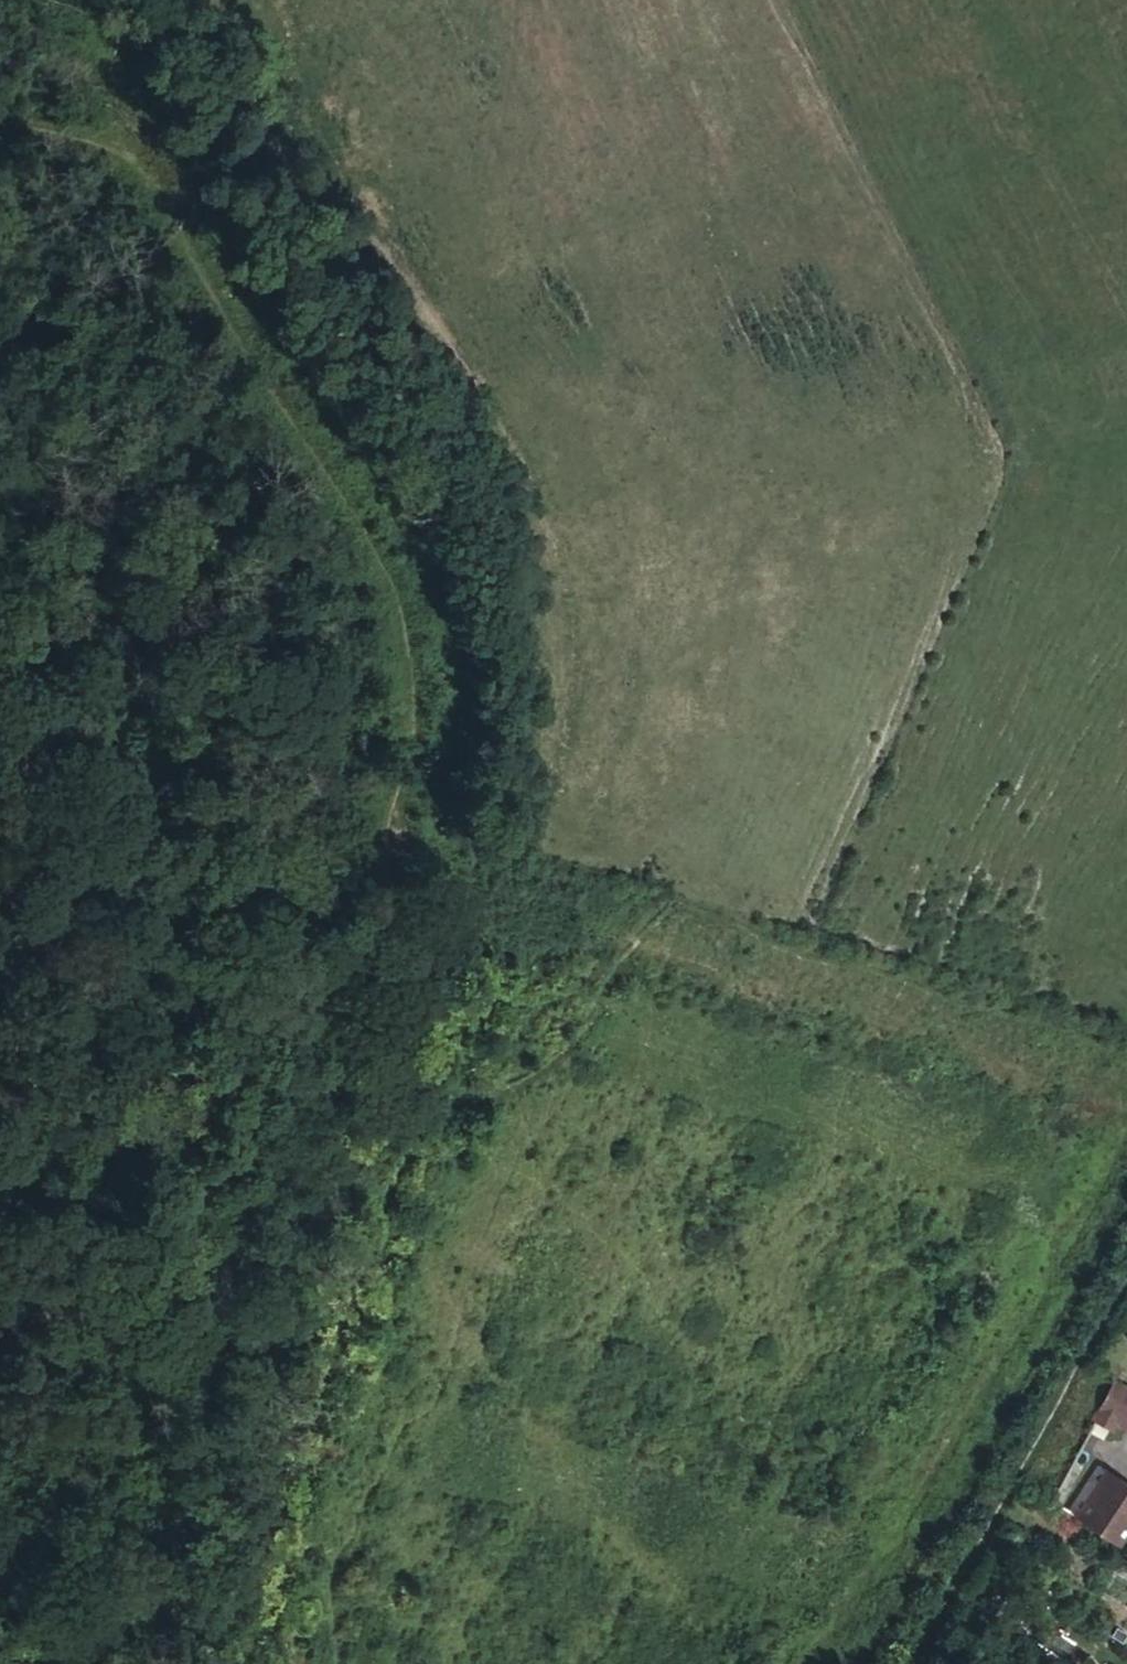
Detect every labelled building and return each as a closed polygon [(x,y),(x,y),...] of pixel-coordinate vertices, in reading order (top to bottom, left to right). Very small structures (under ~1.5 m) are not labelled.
[(1115,1377),(1091,1418),(1111,1428),(1116,1418),(1126,1424),(1126,1383),(1115,1377)] [(1115,1541),(1126,1524),(1126,1483),(1104,1468),(1073,1514),(1115,1541)]
